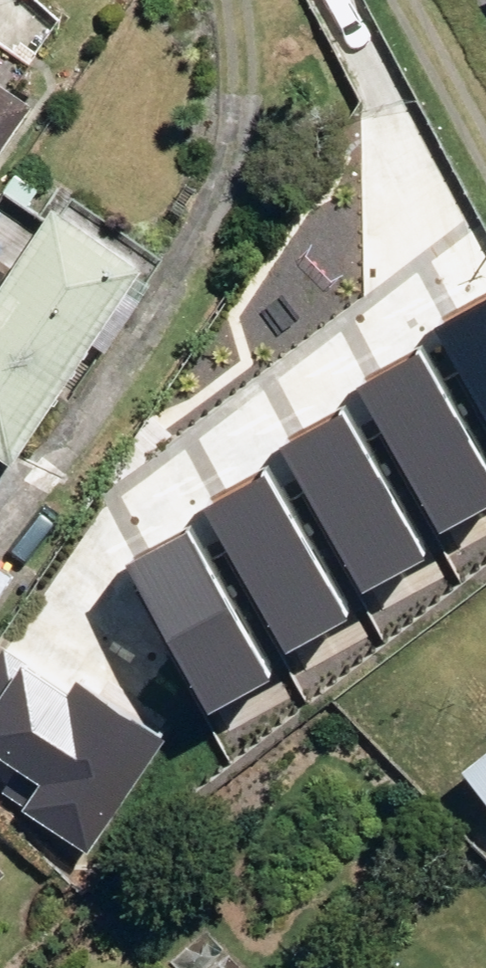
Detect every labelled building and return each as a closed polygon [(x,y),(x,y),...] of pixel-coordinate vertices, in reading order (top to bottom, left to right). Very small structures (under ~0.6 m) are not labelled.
[(47,96),(0,62),(0,161),(47,96)] [(12,186),(36,202),(48,183),(24,168),(12,186)] [(24,460),(158,258),(68,199),(0,303),(0,444),(24,460)] [(435,332),(485,421),(485,303),(435,332)] [(417,352),(356,387),(440,535),(485,509),(485,473),(417,352)] [(425,561),(340,413),(279,447),(364,595),(425,561)] [(348,622),(264,474),(203,509),(287,657),(348,622)] [(270,683),(185,535),(124,570),(209,717),(270,683)] [(20,571),(0,557),(0,601),(20,571)] [(161,744),(77,686),(68,699),(3,654),(0,658),(0,752),(45,783),(27,810),(86,851),(161,744)] [(485,776),(485,754),(475,762),(485,776)]
